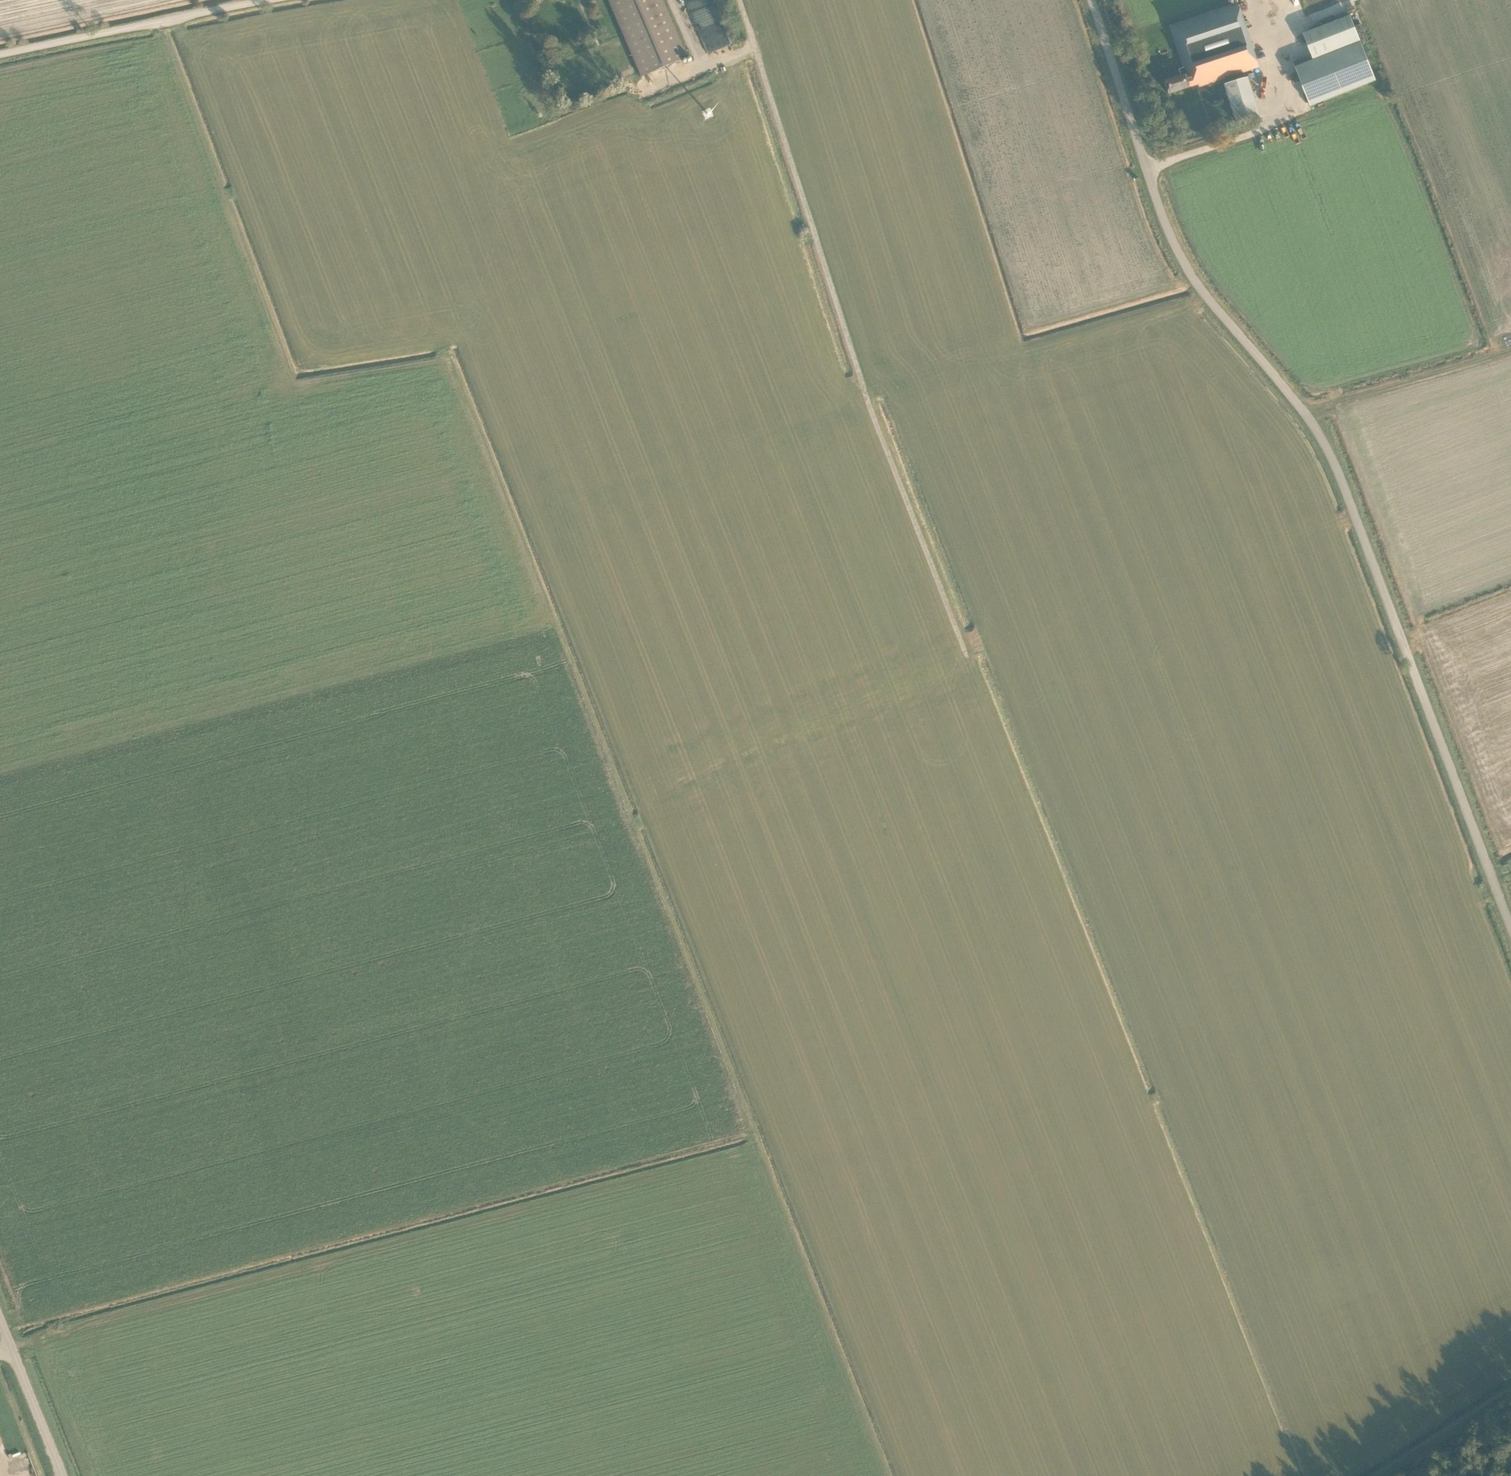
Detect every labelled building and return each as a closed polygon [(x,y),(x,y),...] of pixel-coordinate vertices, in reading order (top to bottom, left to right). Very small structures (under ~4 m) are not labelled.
[(640,76),(685,58),(661,0),(609,0),(640,76)] [(1237,3),(1169,26),(1183,67),(1178,69),(1180,75),(1163,81),(1168,94),(1198,84),(1199,86),(1258,67),(1237,3)] [(1311,105),(1376,80),(1351,14),(1305,33),(1314,59),(1296,67),(1311,105)] [(1247,77),(1223,84),(1235,122),(1259,115),(1247,77)]
